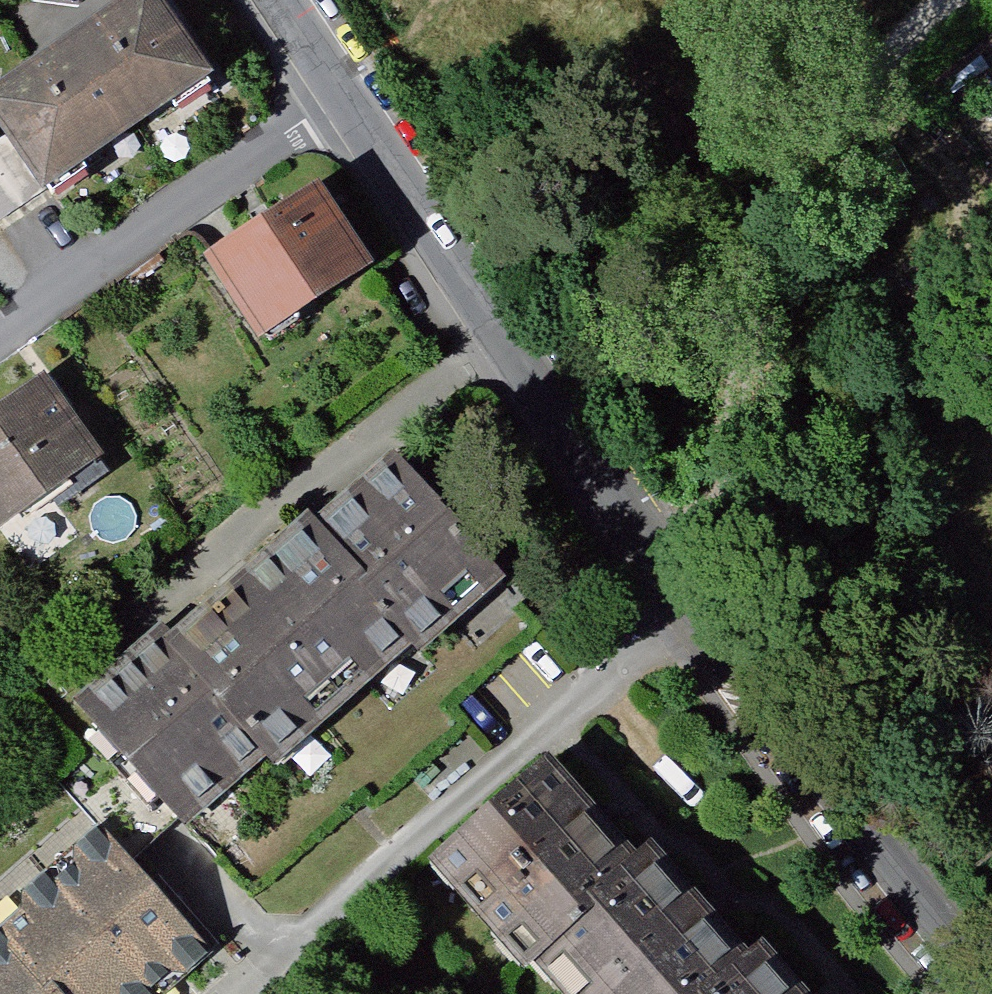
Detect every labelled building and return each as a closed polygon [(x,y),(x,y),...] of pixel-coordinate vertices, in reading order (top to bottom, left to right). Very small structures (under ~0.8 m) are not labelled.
[(49,207),(217,92),(154,0),(146,0),(0,100),(0,136),(7,146),(43,199),(49,207)] [(43,199),(7,146),(0,150),(0,227),(43,199)] [(325,197),(204,269),(257,358),(378,286),(325,197)] [(0,414),(0,551),(103,465),(35,385),(0,414)] [(141,642),(74,713),(190,835),(265,771),(273,785),(500,593),(390,467),(161,663),(141,642)] [(430,866),(524,968),(535,958),(648,855),(554,752),(430,866)] [(0,923),(0,993),(152,993),(203,945),(95,832),(0,923)] [(568,993),(720,993),(762,955),(660,844),(648,855),(535,958),(568,993)] [(772,946),(762,955),(720,993),(817,993),(772,946)]
